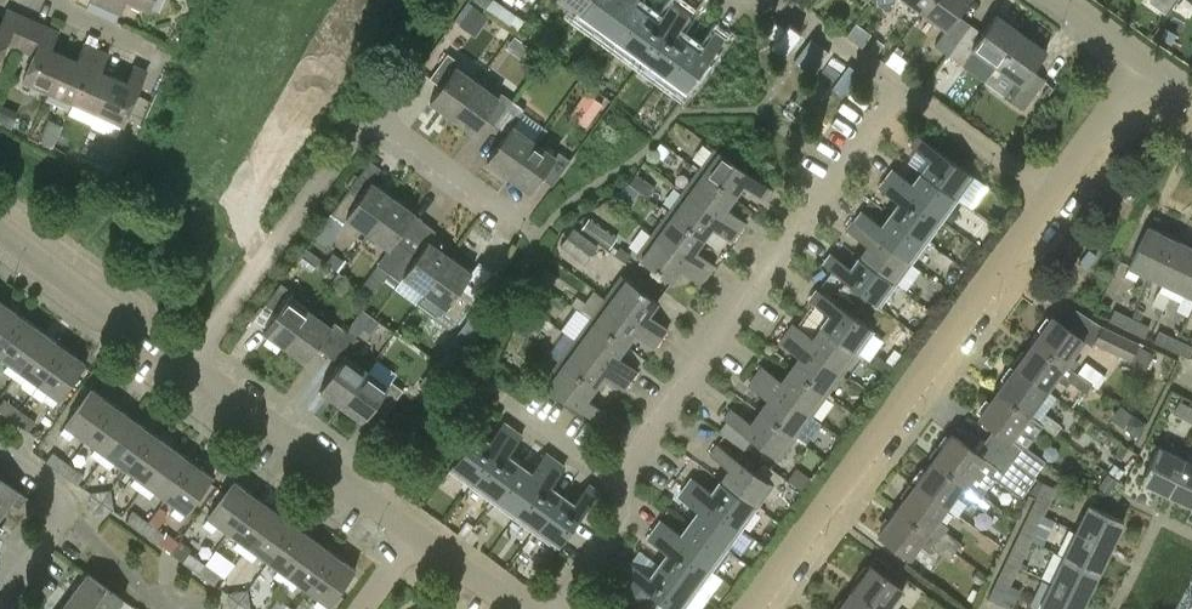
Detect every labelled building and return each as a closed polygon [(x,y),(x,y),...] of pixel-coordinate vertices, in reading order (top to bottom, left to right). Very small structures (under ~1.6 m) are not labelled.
[(91,1),(119,13),(125,0),(91,0),(91,1)] [(148,8),(152,0),(129,0),(148,8)] [(509,22),(516,14),(498,0),(492,0),(488,6),(509,22)] [(589,0),(556,0),(578,16),(589,0)] [(578,16),(599,31),(622,0),(589,0),(578,16)] [(599,31),(621,47),(647,11),(635,2),(637,0),(622,0),(599,31)] [(647,11),(621,47),(642,63),(683,7),(673,0),(659,20),(647,11)] [(874,0),(887,10),(894,0),(874,0)] [(923,11),(931,0),(908,0),(923,11)] [(923,11),(947,29),(935,45),(948,55),(971,24),(958,14),(969,0),(931,0),(923,11)] [(473,5),(459,24),(475,36),(489,16),(473,5)] [(683,7),(642,63),(664,79),(690,43),(677,33),(691,13),(683,7)] [(6,44),(20,50),(34,19),(20,13),(19,15),(7,9),(0,25),(0,59),(6,44)] [(983,33),(971,24),(948,55),(962,65),(974,48),(997,66),(1022,33),(997,14),(983,33)] [(863,47),(873,34),(857,22),(847,35),(863,47)] [(47,92),(64,54),(51,48),(58,32),(46,26),(22,81),(47,92)] [(690,43),(664,79),(685,94),(726,39),(716,32),(702,51),(690,43)] [(1022,33),(997,66),(1017,81),(1005,97),(1023,110),(1046,79),(1033,70),(1047,51),(1022,33)] [(77,60),(64,54),(47,92),(72,102),(96,48),(84,43),(77,60)] [(96,48),(72,102),(98,113),(114,76),(101,70),(108,53),(96,48)] [(885,61),(900,72),(909,61),(894,50),(885,61)] [(477,82),(457,68),(460,63),(448,54),(429,79),(441,87),(431,101),(452,117),(477,82)] [(126,82),(114,76),(98,113),(123,124),(129,110),(145,75),(146,70),(134,65),(126,82)] [(160,82),(145,75),(129,110),(145,117),(160,82)] [(485,118),(496,126),(513,101),(502,93),(499,98),(477,82),(452,117),(474,132),(485,118)] [(587,90),(569,115),(586,127),(604,102),(587,90)] [(488,159),(510,175),(535,141),(513,125),(524,109),(513,101),(496,126),(507,134),(488,159)] [(923,172),(959,198),(974,176),(919,136),(912,146),(931,161),(923,172)] [(557,157),(535,141),(510,175),(532,191),(542,178),(552,185),(570,160),(560,152),(557,157)] [(700,170),(736,197),(745,184),(764,199),(771,189),(715,149),(700,170)] [(700,170),(684,191),(740,232),(747,222),(727,208),(736,197),(700,170)] [(959,198),(923,172),(914,184),(894,170),(888,179),(943,219),(959,198)] [(943,219),(888,179),(881,188),(901,203),(892,215),(927,241),(943,219)] [(373,181),(361,197),(350,188),(332,214),(344,222),(348,217),(369,232),(395,197),(373,181)] [(740,232),(684,191),(669,212),(705,239),(714,227),(733,241),(740,232)] [(395,197),(369,232),(389,247),(377,264),(389,273),(411,244),(400,236),(417,213),(395,197)] [(669,212),(653,234),(709,274),(716,265),(696,250),(705,239),(669,212)] [(927,241),(892,215),(883,226),(864,212),(856,222),(911,262),(927,241)] [(617,238),(589,217),(581,227),(609,248),(617,238)] [(911,262),(856,222),(850,231),(870,245),(861,258),(896,284),(911,262)] [(560,245),(585,263),(598,245),(573,227),(560,245)] [(1148,227),(1130,266),(1129,266),(1125,274),(1135,280),(1139,272),(1152,278),(1171,238),(1148,227)] [(709,274),(653,234),(637,255),(673,282),(682,269),(702,284),(709,274)] [(1152,278),(1163,283),(1159,291),(1170,296),(1191,251),(1191,248),(1171,238),(1152,278)] [(422,252),(411,244),(389,273),(401,282),(405,276),(426,291),(452,256),(431,241),(422,252)] [(1170,296),(1180,301),(1184,294),(1191,297),(1191,251),(1170,296)] [(896,284),(861,258),(852,270),(832,255),(825,265),(880,306),(896,284)] [(426,291),(418,301),(434,315),(441,314),(444,311),(453,318),(472,295),(462,287),(473,272),(452,256),(426,291)] [(622,276),(606,298),(662,339),(668,330),(649,316),(659,302),(622,276)] [(312,312),(290,297),(293,292),(281,284),(263,309),(274,318),(265,331),(287,347),(312,312)] [(823,327),(859,353),(874,331),(819,291),(811,301),(831,316),(823,327)] [(606,298),(591,319),(627,345),(635,334),(655,348),(662,339),(606,298)] [(5,305),(0,312),(0,354),(25,320),(5,305)] [(1127,328),(1132,318),(1114,309),(1109,320),(1127,328)] [(358,324),(376,329),(379,317),(361,311),(358,324)] [(331,327),(312,312),(287,347),(309,363),(319,349),(330,356),(348,331),(335,322),(331,327)] [(1066,364),(1084,340),(1065,324),(1054,316),(1035,342),(1066,364)] [(1132,318),(1127,328),(1144,336),(1149,326),(1132,318)] [(591,319),(575,340),(631,381),(637,372),(617,358),(627,345),(591,319)] [(0,354),(0,355),(10,362),(4,370),(14,377),(45,334),(25,320),(0,354)] [(330,356),(341,364),(322,390),(344,406),(369,370),(348,355),(347,355),(363,330),(354,324),(349,332),(348,331),(330,356)] [(859,353),(823,327),(814,340),(793,325),(787,334),(843,374),(859,353)] [(1102,325),(1094,342),(1131,360),(1132,358),(1138,345),(1139,343),(1102,325)] [(1171,349),(1176,339),(1158,331),(1154,341),(1171,349)] [(45,334),(14,377),(24,384),(29,377),(40,384),(66,349),(45,334)] [(843,374),(787,334),(780,343),(801,358),(792,370),(827,396),(843,374)] [(1171,349),(1189,357),(1191,350),(1191,347),(1176,339),(1171,349)] [(575,340),(560,362),(596,388),(605,376),(624,390),(631,381),(575,340)] [(1066,364),(1035,342),(1017,366),(1048,389),(1056,377),(1067,385),(1070,381),(1086,392),(1092,384),(1066,365),(1066,364)] [(1154,353),(1138,345),(1132,358),(1147,365),(1154,353)] [(86,364),(66,349),(40,384),(49,391),(43,399),(53,406),(59,399),(60,399),(86,364)] [(596,388),(560,362),(544,384),(599,424),(606,415),(587,401),(596,388)] [(1048,389),(1017,366),(999,392),(1029,414),(1048,389)] [(827,396),(792,370),(783,382),(763,368),(756,377),(812,417),(827,396)] [(400,393),(369,370),(344,406),(365,421),(375,408),(384,415),(400,393)] [(812,417),(756,377),(749,386),(769,401),(760,413),(796,439),(812,417)] [(65,425),(66,425),(61,432),(70,439),(75,432),(86,439),(112,404),(92,389),(65,425)] [(1029,414),(999,392),(980,418),(994,428),(986,439),(1013,459),(1021,447),(1011,439),(1029,414)] [(20,410),(4,398),(0,404),(0,410),(13,419),(20,410)] [(1179,400),(1173,413),(1191,422),(1191,406),(1179,400)] [(112,404),(86,439),(96,447),(91,454),(101,462),(132,418),(112,404)] [(20,410),(13,419),(29,431),(36,421),(20,410)] [(796,439),(760,413),(752,424),(732,410),(725,420),(780,460),(796,439)] [(1062,425),(1045,413),(1039,422),(1055,434),(1062,425)] [(1127,422),(1128,431),(1135,437),(1145,423),(1132,414),(1127,422)] [(152,433),(132,418),(101,462),(110,468),(115,461),(126,469),(152,433)] [(472,485),(513,430),(504,423),(490,443),(477,433),(450,470),(472,485)] [(513,430),(472,485),(494,501),(520,465),(509,457),(523,437),(513,430)] [(152,433),(126,469),(136,476),(131,484),(141,491),(173,448),(152,433)] [(986,439),(977,452),(952,434),(934,458),(966,481),(984,457),(1004,471),(1013,459),(986,439)] [(721,483),(756,509),(774,485),(719,445),(712,455),(731,469),(721,483)] [(1168,494),(1185,459),(1159,446),(1142,482),(1168,494)] [(193,463),(173,448),(141,491),(150,498),(156,490),(167,499),(193,463)] [(61,474),(67,466),(51,454),(45,463),(61,474)] [(520,465),(494,501),(515,517),(556,461),(546,454),(532,474),(520,465)] [(966,481),(934,458),(916,483),(958,514),(970,498),(985,510),(991,501),(966,481)] [(1168,494),(1191,506),(1191,462),(1185,459),(1168,494)] [(565,467),(556,461),(515,517),(537,532),(563,496),(551,487),(565,467)] [(193,463),(167,499),(176,506),(171,513),(180,520),(186,512),(187,513),(213,478),(193,463)] [(1108,471),(1118,479),(1124,471),(1114,463),(1108,471)] [(83,477),(67,466),(61,474),(76,486),(83,477)] [(1108,473),(1098,486),(1112,496),(1122,483),(1108,473)] [(694,479),(684,493),(739,533),(756,509),(721,483),(713,493),(694,479)] [(3,513),(12,501),(19,507),(27,497),(19,491),(18,493),(0,480),(0,511),(3,513)] [(209,516),(209,517),(204,525),(212,531),(218,523),(229,531),(255,495),(235,480),(209,516)] [(916,483),(898,508),(955,551),(961,543),(946,531),(949,527),(939,519),(947,507),(957,514),(958,514),(916,483)] [(1031,510),(1043,515),(1056,488),(1044,483),(1031,510)] [(563,496),(537,532),(558,548),(599,492),(589,485),(575,505),(563,496)] [(93,514),(110,492),(90,495),(93,514)] [(112,511),(110,492),(93,514),(112,511)] [(739,533),(684,493),(681,497),(700,511),(686,531),(722,557),(739,533)] [(255,495),(229,531),(239,538),(233,546),(243,554),(276,510),(255,495)] [(1089,504),(1076,530),(1112,547),(1124,521),(1089,504)] [(955,551),(898,508),(880,533),(911,556),(919,545),(930,553),(934,548),(949,559),(955,551)] [(296,525),(276,510),(243,554),(252,560),(258,553),(270,561),(296,525)] [(1031,510),(1018,536),(1030,541),(1043,515),(1031,510)] [(141,532),(147,523),(132,512),(125,521),(141,532)] [(722,557),(686,531),(682,535),(663,521),(650,540),(669,554),(704,581),(722,557)] [(147,523),(141,532),(157,544),(158,541),(169,550),(176,541),(164,532),(162,534),(147,523)] [(296,525),(270,561),(279,568),(274,576),(284,583),(316,540),(296,525)] [(1112,547),(1076,530),(1064,557),(1099,573),(1112,547)] [(1030,541),(1018,536),(1006,561),(1018,567),(1030,541)] [(316,540),(284,583),(293,590),(299,582),(310,591),(336,555),(316,540)] [(226,575),(235,560),(213,548),(204,563),(226,575)] [(198,574),(205,565),(189,554),(182,563),(198,574)] [(669,554),(651,578),(687,605),(704,581),(669,554)] [(310,591),(320,598),(314,605),(319,608),(325,608),(329,604),(330,605),(357,569),(336,555),(310,591)] [(1064,557),(1051,583),(1086,600),(1099,573),(1064,557)] [(1018,567),(1006,561),(993,587),(1005,593),(1018,567)] [(651,578),(632,564),(614,589),(642,608),(647,608),(656,596),(673,608),(684,608),(687,605),(651,578)] [(880,608),(888,608),(903,588),(872,564),(853,589),(880,608)] [(220,577),(205,565),(198,574),(214,585),(220,577)] [(73,594),(93,608),(117,608),(124,600),(87,574),(73,594)] [(1051,583),(1039,608),(1082,608),(1086,600),(1051,583)] [(839,608),(880,608),(853,589),(839,608)] [(247,591),(228,594),(230,608),(234,608),(247,591)] [(247,591),(234,608),(250,608),(247,591)] [(73,594),(62,608),(93,608),(73,594)]
